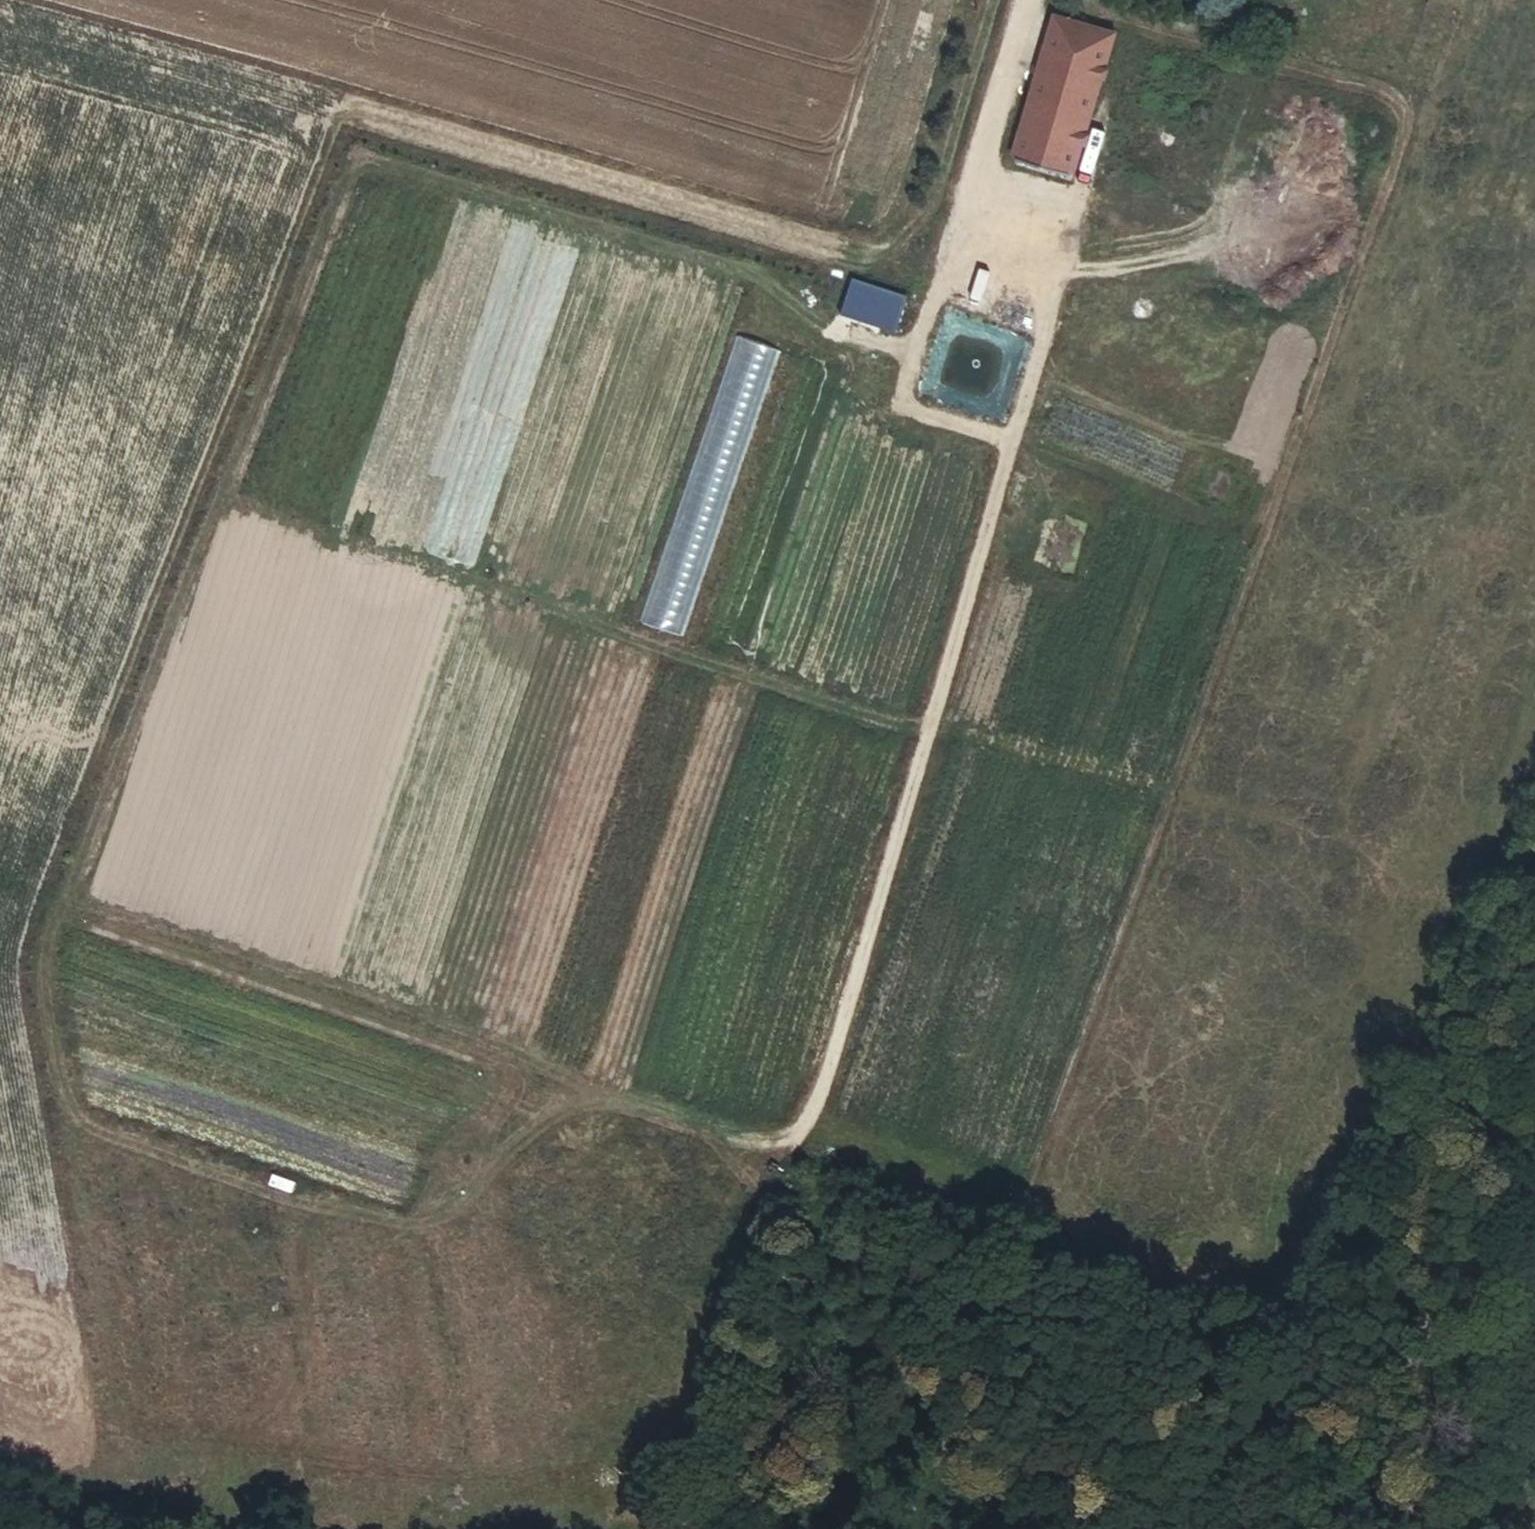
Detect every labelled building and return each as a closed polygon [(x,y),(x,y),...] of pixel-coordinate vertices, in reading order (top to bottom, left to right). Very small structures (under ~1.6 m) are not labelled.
[(1042,92),(1095,108),(1115,40),(1063,24),(1042,92)] [(1074,179),(1095,108),(1042,92),(1021,163),(1074,179)] [(894,291),(869,283),(857,319),(897,332),(907,303),(892,298),(894,291)] [(909,296),(894,291),(892,298),(907,303),(909,296)]
